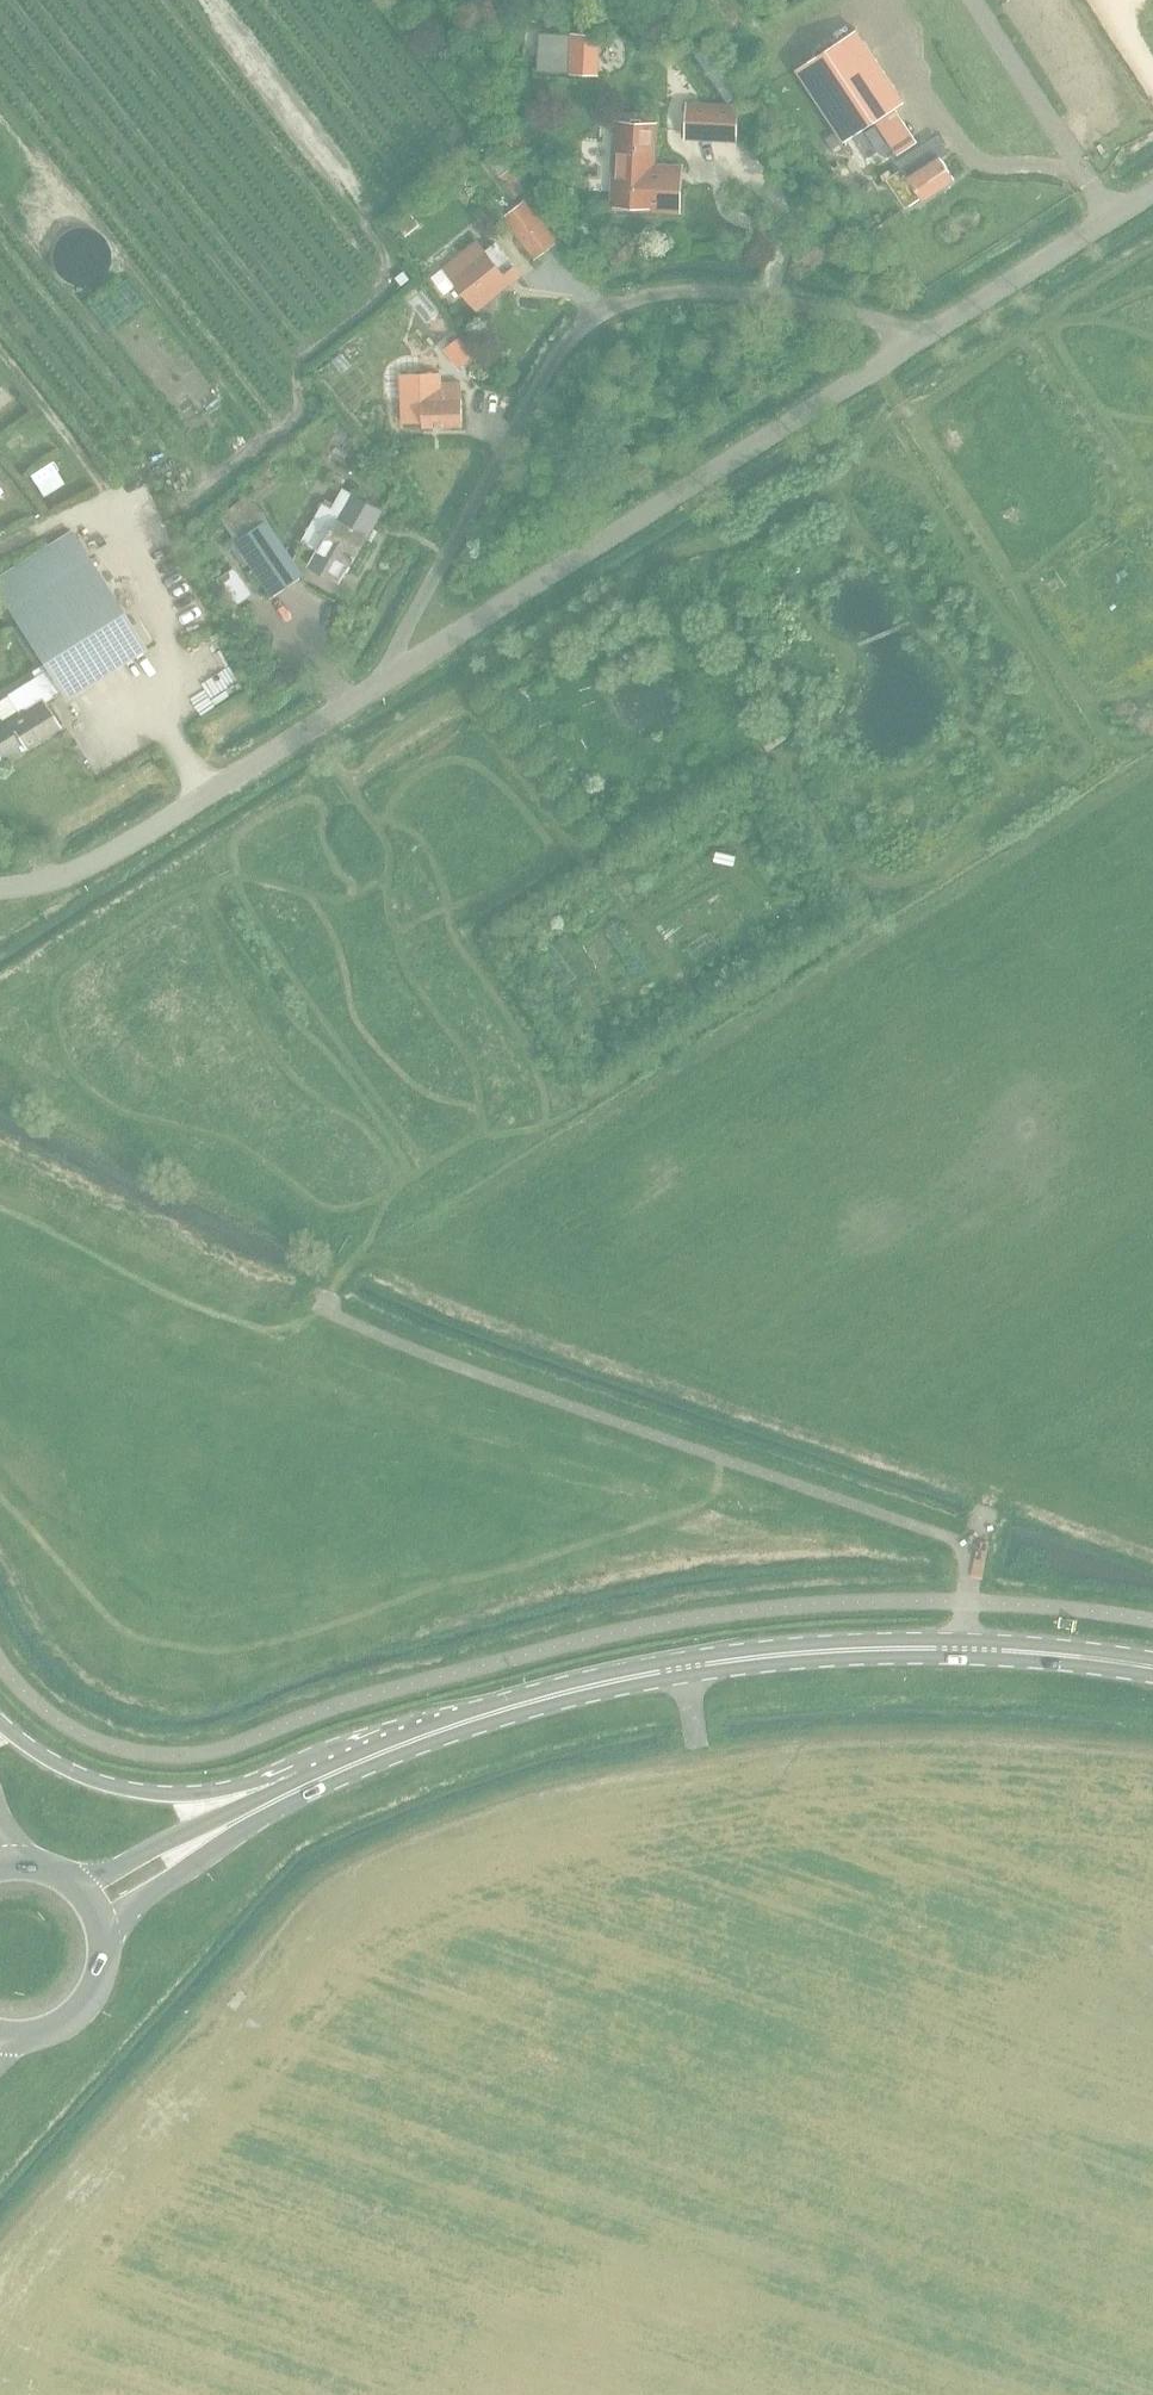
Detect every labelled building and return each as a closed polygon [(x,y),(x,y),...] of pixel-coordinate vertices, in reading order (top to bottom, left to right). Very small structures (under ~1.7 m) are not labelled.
[(897,156),(917,143),(895,109),(904,103),(857,30),(796,70),(844,143),(875,122),(897,156)] [(556,70),(594,71),(595,33),(539,32),(538,70),(556,70)] [(685,140),(737,142),(739,104),(687,101),(685,140)] [(610,209),(681,213),(683,164),(657,162),(659,122),(614,120),(610,209)] [(924,197),(926,199),(954,180),(940,159),(948,154),(937,137),(897,164),(902,170),(887,180),(906,209),(924,197)] [(500,176),(516,198),(526,190),(510,168),(500,176)] [(502,217),(534,260),(559,240),(527,198),(502,217)] [(498,240),(488,247),(481,238),(447,264),(447,265),(435,275),(448,292),(460,282),(478,305),(522,271),(498,240)] [(419,428),(465,425),(463,379),(370,384),(371,400),(386,400),(386,397),(393,397),(395,444),(409,432),(409,430),(419,429),(419,428)] [(328,561),(349,572),(381,511),(350,495),(340,514),(322,505),(301,543),(319,553),(324,543),(334,548),(328,561)] [(233,543),(270,598),(301,578),(264,523),(233,543)] [(24,748),(59,726),(44,701),(60,690),(63,695),(143,645),(89,559),(9,609),(43,663),(31,670),(35,676),(7,694),(16,710),(0,721),(0,755),(20,743),(24,748)]
